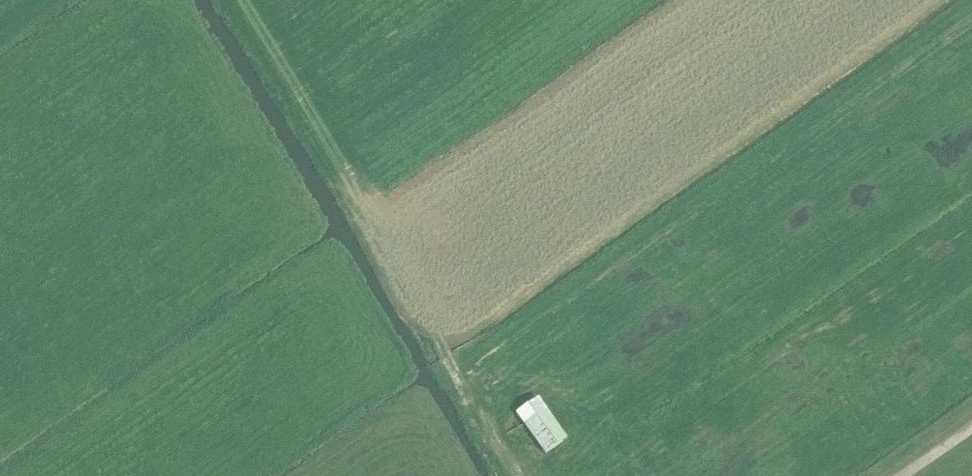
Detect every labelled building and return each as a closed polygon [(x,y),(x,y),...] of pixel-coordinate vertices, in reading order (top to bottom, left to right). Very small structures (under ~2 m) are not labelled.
[(538,398),(517,413),(545,453),(566,438),(539,400),(538,398)]
